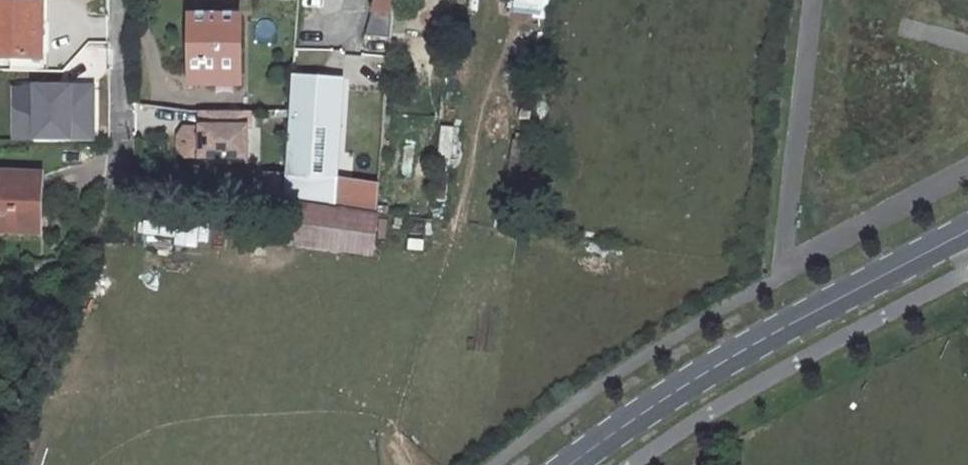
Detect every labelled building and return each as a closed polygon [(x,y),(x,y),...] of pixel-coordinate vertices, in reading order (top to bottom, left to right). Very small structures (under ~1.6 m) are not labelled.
[(0,1),(0,55),(9,55),(34,55),(41,55),(41,0),(0,1)] [(364,35),(390,37),(393,0),(374,0),(364,35)] [(211,81),(211,76),(239,76),(239,16),(190,15),(191,81),(211,81)] [(34,55),(9,55),(9,68),(34,68),(34,55)] [(293,73),(285,199),(334,206),(343,79),(293,73)] [(239,76),(211,76),(211,81),(211,85),(239,85),(239,76)] [(249,110),(200,110),(200,156),(247,156),(246,126),(249,126),(249,110)] [(35,229),(38,173),(0,171),(0,228),(35,229)] [(287,202),(282,242),(370,254),(376,214),(287,202)]
